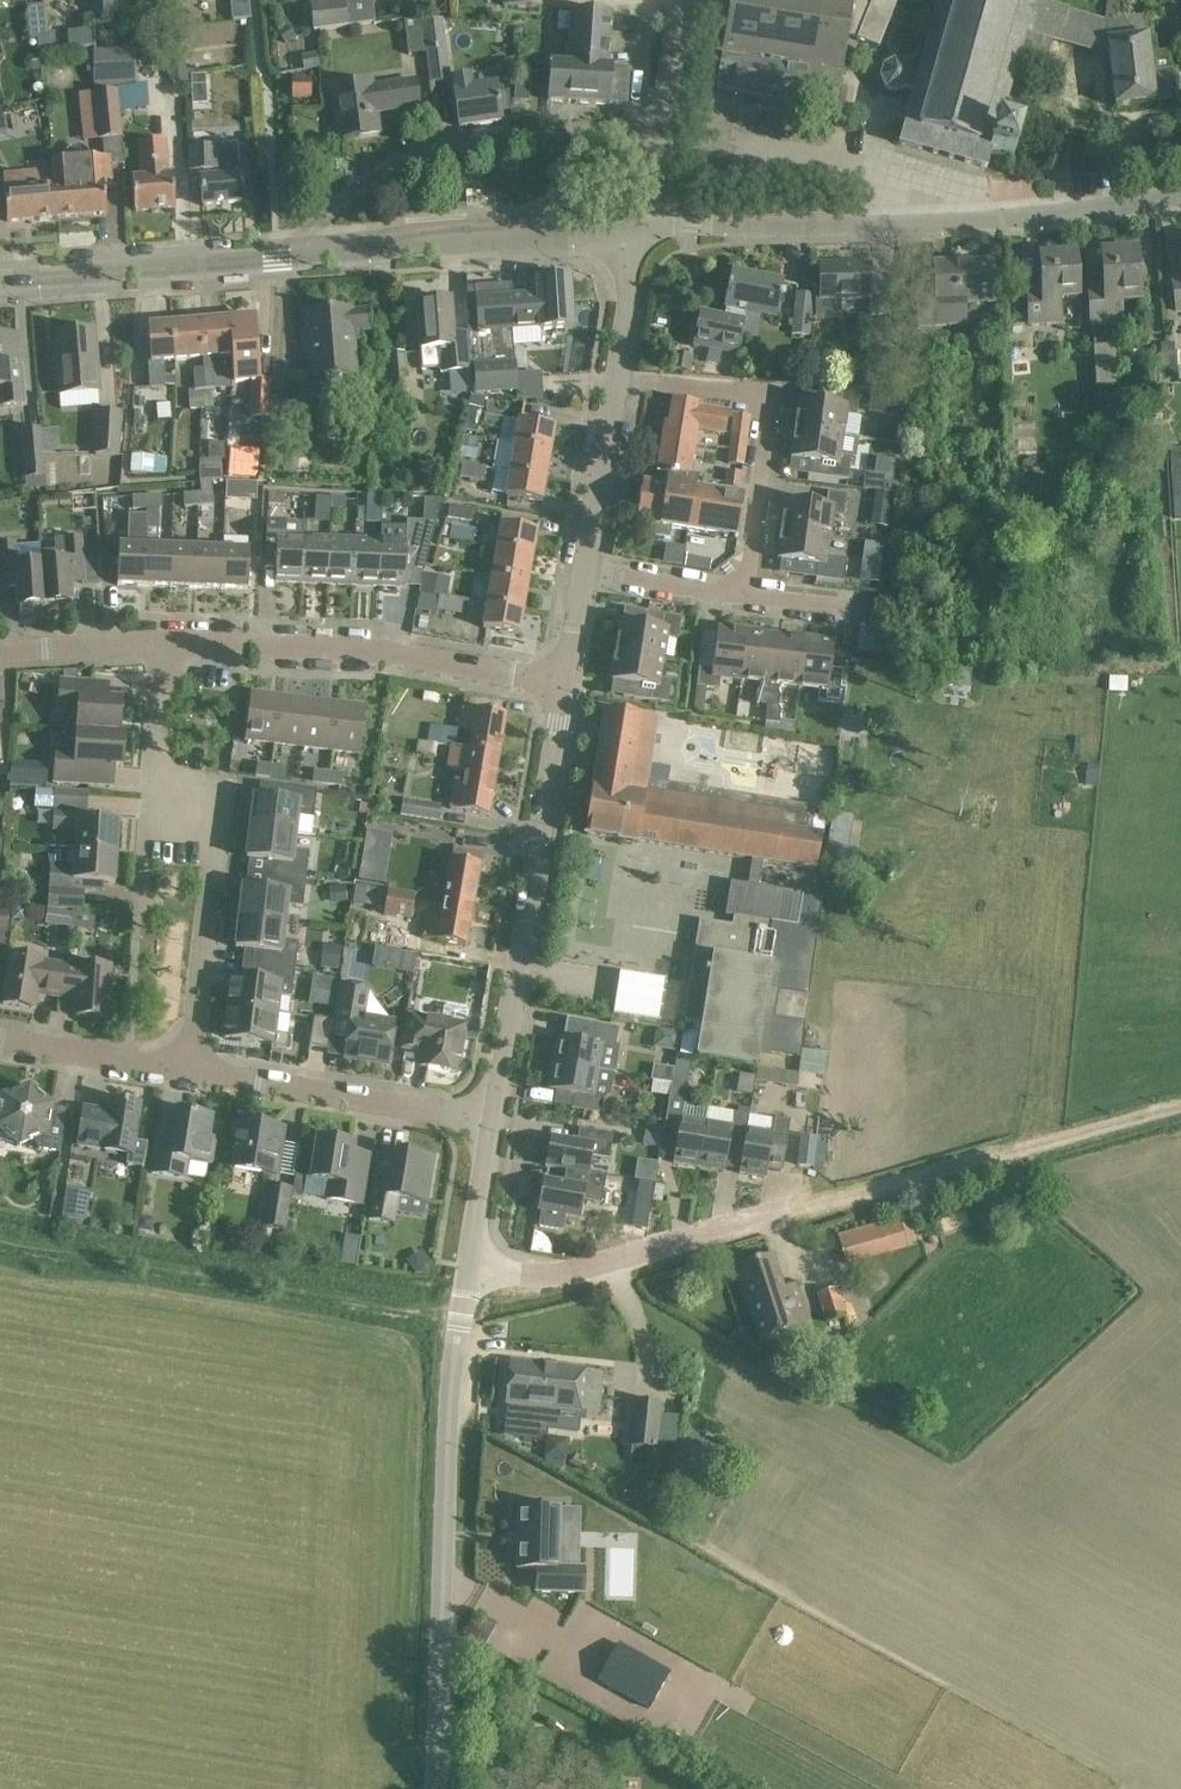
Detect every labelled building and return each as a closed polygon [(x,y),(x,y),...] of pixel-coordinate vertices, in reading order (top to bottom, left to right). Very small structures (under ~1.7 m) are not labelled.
[(93,28),(113,27),(112,0),(92,0),(93,18),(93,28)] [(344,1),(348,27),(375,23),(373,0),(344,0),(344,1)] [(502,7),(539,10),(540,0),(503,0),(502,7)] [(854,0),(731,0),(724,49),(723,56),(721,56),(716,91),(835,108),(841,76),(843,68),(844,68),(848,41),(860,42),(859,45),(878,53),(898,0),(874,0),(872,5),(854,2),(854,0)] [(993,153),(1014,159),(1021,135),(1000,129),(1027,32),(1067,43),(1070,35),(1102,44),(1108,43),(1106,24),(1035,3),(1036,0),(939,0),(918,75),(908,73),(907,69),(902,65),(893,63),(885,68),(882,77),(884,86),(896,91),(904,88),(914,91),(905,125),(900,142),(988,168),(993,153)] [(313,33),(327,31),(347,28),(344,1),(311,4),(313,33)] [(37,38),(37,39),(56,37),(56,33),(48,33),(44,6),(28,8),(31,39),(37,38)] [(186,10),(179,18),(187,25),(194,16),(186,10)] [(630,70),(613,69),(608,69),(612,13),(574,10),(570,66),(551,65),(548,101),(627,106),(630,70)] [(410,56),(425,54),(421,21),(404,23),(410,56)] [(1106,24),(1108,43),(1115,108),(1175,100),(1173,72),(1151,75),(1147,39),(1136,40),(1134,21),(1106,24)] [(295,35),(287,23),(277,31),(285,42),(295,35)] [(70,45),(94,44),(93,29),(69,30),(70,45)] [(57,49),(56,37),(37,39),(39,51),(57,49)] [(447,48),(426,50),(430,83),(451,80),(447,48)] [(29,71),(32,73),(41,71),(38,54),(30,57),(25,59),(24,66),(29,71)] [(183,54),(166,56),(169,86),(187,84),(183,54)] [(316,54),(301,57),(305,72),(320,68),(316,54)] [(135,69),(94,70),(94,90),(136,89),(135,69)] [(206,75),(191,76),(191,86),(206,85),(206,75)] [(459,127),(501,120),(496,85),(470,89),(468,77),(454,79),(456,91),(453,92),(459,127)] [(378,133),(375,113),(417,107),(413,81),(372,87),(371,82),(331,87),(339,139),(378,133)] [(293,82),(293,97),(310,97),(310,82),(293,82)] [(93,94),(98,141),(123,138),(120,113),(118,94),(118,92),(93,94)] [(140,176),(132,177),(135,212),(175,209),(175,207),(172,174),(168,174),(166,142),(138,144),(140,176)] [(218,146),(189,147),(190,172),(202,172),(202,177),(203,206),(244,203),(242,174),(239,174),(237,146),(218,146)] [(65,165),(51,167),(53,187),(55,218),(105,214),(103,185),(113,184),(111,162),(91,163),(90,157),(86,151),(82,149),(76,148),(71,150),(67,153),(64,159),(65,165)] [(3,184),(7,222),(55,218),(53,187),(27,189),(26,182),(3,184)] [(1121,324),(1119,300),(1139,299),(1135,251),(1101,253),(1104,288),(1089,289),(1091,327),(1121,324)] [(1060,323),(1058,299),(1077,298),(1074,255),(1040,257),(1042,291),(1028,292),(1030,325),(1060,323)] [(965,325),(965,304),(995,303),(993,260),(934,262),(935,294),(916,296),(917,326),(965,325)] [(889,282),(870,283),(870,265),(819,267),(820,301),(869,300),(869,316),(886,316),(890,311),(889,282)] [(725,317),(742,321),(744,312),(776,319),(784,283),(732,272),(725,308),(727,309),(725,317)] [(477,329),(477,332),(468,332),(471,369),(475,369),(477,396),(518,393),(516,363),(513,330),(540,328),(541,330),(573,328),(569,277),(537,279),(538,295),(514,297),(513,284),(472,286),(473,300),(475,300),(475,310),(473,311),(474,327),(477,329)] [(1173,281),(1178,313),(1180,313),(1180,280),(1173,281)] [(791,336),(810,338),(814,296),(795,294),(791,336)] [(441,367),(441,373),(469,371),(467,336),(453,337),(451,301),(418,303),(422,369),(441,367)] [(306,312),(308,341),(352,338),(353,341),(362,340),(362,330),(371,330),(369,310),(350,311),(350,309),(306,312)] [(744,321),(742,321),(725,317),(701,312),(694,346),(737,355),(744,321)] [(253,317),(229,319),(232,357),(233,368),(232,384),(260,381),(258,354),(256,355),(253,317)] [(220,369),(219,358),(232,357),(229,319),(202,321),(205,359),(206,370),(207,391),(232,389),(232,384),(233,368),(220,369)] [(175,323),(178,360),(189,360),(205,359),(202,321),(175,323)] [(175,323),(148,325),(151,362),(149,363),(151,388),(164,387),(162,362),(178,360),(175,323)] [(57,365),(59,394),(60,394),(61,409),(98,407),(98,391),(99,391),(95,331),(54,334),(56,356),(49,357),(50,366),(57,365)] [(1,389),(2,407),(22,405),(16,337),(0,338),(0,389),(1,389)] [(355,373),(353,341),(352,338),(308,341),(311,377),(355,373)] [(1174,344),(1160,345),(1160,359),(1174,359),(1174,344)] [(1114,347),(1093,348),(1096,389),(1118,387),(1114,347)] [(406,353),(388,355),(391,394),(409,393),(406,353)] [(674,353),(670,368),(690,372),(694,357),(674,353)] [(1174,359),(1160,359),(1161,384),(1177,383),(1176,359),(1174,359)] [(274,389),(289,390),(290,361),(275,361),(274,389)] [(207,391),(206,370),(194,371),(195,392),(189,392),(190,411),(205,410),(203,391),(207,391)] [(252,418),(269,418),(271,386),(254,385),(252,418)] [(796,429),(843,436),(846,415),(858,417),(861,394),(825,389),(823,403),(800,400),(796,429)] [(882,394),(880,414),(902,417),(905,396),(882,394)] [(666,422),(663,438),(696,444),(698,429),(725,433),(728,414),(698,409),(698,404),(673,400),(670,422),(666,422)] [(472,405),(465,427),(480,431),(486,408),(472,405)] [(423,410),(411,410),(412,425),(423,424),(423,410)] [(97,412),(94,456),(119,458),(121,415),(97,412)] [(729,448),(731,449),(745,451),(750,416),(733,414),(729,448)] [(406,429),(406,417),(391,418),(392,430),(406,429)] [(556,426),(520,419),(515,444),(552,451),(556,426)] [(810,461),(808,475),(849,481),(852,458),(840,456),(843,436),(796,429),(792,458),(810,461)] [(44,478),(45,478),(44,468),(41,430),(22,432),(25,479),(26,490),(44,488),(44,478)] [(462,438),(459,457),(476,460),(479,441),(462,438)] [(663,438),(656,485),(695,492),(697,492),(699,479),(690,478),(696,444),(692,443),(667,439),(663,438)] [(552,451),(515,444),(511,470),(547,476),(552,451)] [(745,451),(731,449),(729,448),(727,463),(743,464),(745,451)] [(1180,506),(1180,449),(1170,450),(1173,507),(1180,506)] [(133,454),(132,472),(167,474),(168,457),(133,454)] [(221,459),(199,459),(199,481),(221,481),(221,459)] [(462,464),(459,479),(472,481),(474,466),(462,464)] [(474,466),(472,481),(484,483),(486,468),(474,466)] [(508,485),(506,496),(542,503),(547,478),(511,471),(510,474),(508,485)] [(866,471),(865,486),(874,487),(876,472),(866,471)] [(728,472),(726,487),(740,490),(742,474),(728,472)] [(414,474),(414,492),(430,493),(431,475),(414,474)] [(643,483),(637,522),(653,525),(651,537),(670,540),(672,528),(689,531),(695,492),(656,485),(643,483)] [(199,492),(199,505),(215,504),(214,491),(199,492)] [(875,491),(873,503),(890,505),(892,494),(890,493),(875,491)] [(738,539),(738,534),(744,500),(701,493),(697,492),(695,492),(695,493),(689,531),(738,539)] [(786,501),(782,530),(829,537),(832,516),(844,518),(847,495),(828,492),(826,506),(786,501)] [(198,494),(184,495),(184,508),(199,507),(198,494)] [(268,505),(283,506),(285,496),(269,495),(268,505)] [(383,506),(383,496),(367,495),(367,505),(383,506)] [(146,497),(132,498),(133,511),(147,511),(146,497)] [(161,497),(146,497),(147,511),(162,510),(161,497)] [(331,509),(332,499),(317,497),(315,508),(331,509)] [(346,500),(332,499),(331,509),(345,509),(346,500)] [(443,500),(425,499),(424,510),(438,511),(443,500)] [(474,509),(450,505),(448,520),(472,523),(474,509)] [(119,546),(117,586),(144,587),(146,547),(146,527),(147,515),(130,515),(130,547),(119,546)] [(382,541),(379,587),(406,588),(406,585),(421,586),(421,584),(423,576),(437,520),(407,519),(407,525),(382,524),(382,541)] [(302,583),(304,537),(305,523),(268,521),(266,552),(277,553),(276,582),(302,583)] [(537,530),(501,524),(499,537),(484,535),(482,544),(497,546),(497,550),(532,556),(537,530)] [(452,525),(449,541),(461,543),(464,527),(452,525)] [(146,527),(146,547),(144,587),(170,588),(171,548),(158,548),(159,528),(146,527)] [(464,527),(461,543),(473,545),(476,529),(464,527)] [(778,559),(818,565),(817,579),(845,583),(848,560),(827,557),(829,537),(782,530),(778,559)] [(224,537),(223,550),(222,590),(248,591),(250,551),(248,551),(248,538),(224,537)] [(330,538),(304,537),(302,583),(328,585),(330,538)] [(356,539),(330,538),(328,585),(354,586),(356,539)] [(43,584),(45,605),(71,603),(70,578),(84,577),(83,570),(91,570),(90,557),(82,557),(81,539),(66,540),(66,539),(55,540),(55,551),(41,552),(42,563),(43,584)] [(354,586),(379,587),(382,541),(356,539),(354,586)] [(45,605),(42,563),(16,565),(14,544),(0,545),(0,551),(2,583),(17,582),(18,607),(45,605)] [(170,588),(196,589),(197,549),(171,548),(170,588)] [(196,589),(222,590),(223,550),(197,549),(196,589)] [(532,556),(497,550),(492,576),(528,582),(532,556)] [(687,558),(686,568),(703,571),(704,561),(687,558)] [(865,571),(864,584),(878,586),(879,573),(865,571)] [(423,576),(421,584),(421,586),(420,592),(434,595),(437,578),(423,576)] [(528,582),(492,576),(488,602),(523,608),(528,582)] [(449,613),(452,598),(448,597),(439,596),(437,611),(449,613)] [(452,598),(449,613),(461,615),(464,600),(452,598)] [(471,611),(486,614),(483,628),(519,634),(523,610),(473,601),(471,611)] [(621,622),(617,651),(664,659),(667,638),(679,640),(682,617),(664,614),(661,629),(621,622)] [(420,618),(418,629),(426,630),(428,619),(420,618)] [(862,625),(860,638),(875,640),(877,627),(862,625)] [(742,681),(748,633),(719,630),(714,670),(699,668),(697,687),(720,690),(721,678),(742,681)] [(777,637),(748,633),(742,681),(759,683),(756,704),(767,706),(772,672),(774,655),(777,637)] [(804,640),(777,637),(774,655),(772,672),(767,706),(767,709),(765,723),(779,724),(782,707),(779,707),(782,685),(799,687),(804,640)] [(804,640),(799,687),(819,690),(818,702),(841,704),(843,686),(848,647),(833,645),(834,644),(804,640)] [(617,651),(612,680),(652,687),(650,701),(669,704),(672,681),(660,679),(664,659),(617,651)] [(78,672),(67,673),(67,684),(79,683),(78,672)] [(78,714),(77,732),(125,735),(125,734),(120,733),(122,701),(108,700),(109,684),(61,687),(59,713),(78,714)] [(280,697),(251,693),(245,741),(274,744),(280,697)] [(696,696),(695,708),(699,713),(703,714),(705,698),(696,696)] [(308,700),(280,697),(274,744),(303,748),(308,700)] [(337,704),(308,700),(303,748),(331,752),(337,704)] [(366,708),(337,704),(331,752),(360,755),(366,708)] [(475,734),(472,751),(499,755),(506,715),(463,708),(460,731),(475,734)] [(727,914),(735,915),(734,925),(701,919),(685,1019),(703,1022),(697,1057),(757,1067),(760,1051),(773,966),(784,967),(791,925),(798,926),(803,895),(803,893),(758,886),(762,862),(820,871),(828,817),(815,815),(817,806),(649,780),(659,721),(607,713),(589,835),(753,860),(750,884),(732,881),(727,914)] [(430,726),(427,743),(438,745),(441,745),(444,728),(430,726)] [(125,735),(77,732),(76,751),(57,750),(54,783),(115,787),(117,768),(122,768),(125,735)] [(419,742),(417,755),(436,759),(438,745),(427,743),(419,742)] [(472,751),(452,747),(448,768),(463,770),(462,782),(453,780),(449,806),(489,813),(499,755),(472,751)] [(257,762),(255,775),(270,777),(271,764),(259,762),(257,762)] [(12,764),(11,787),(28,788),(41,789),(42,766),(30,766),(12,764)] [(271,764),(270,777),(284,779),(286,765),(274,764),(271,764)] [(315,769),(313,783),(328,784),(330,771),(316,769),(315,769)] [(330,771),(328,784),(342,786),(344,772),(330,771)] [(382,772),(374,786),(384,792),(392,778),(382,772)] [(824,783),(821,798),(834,800),(836,785),(824,783)] [(254,797),(250,828),(296,834),(298,817),(314,819),(318,790),(284,786),(282,801),(259,798),(254,797)] [(37,789),(35,809),(55,810),(54,830),(76,831),(75,851),(117,854),(119,823),(109,822),(110,816),(90,815),(92,792),(57,790),(57,791),(37,789)] [(404,800),(402,816),(439,822),(442,806),(404,800)] [(835,814),(826,851),(844,856),(853,818),(835,814)] [(250,828),(246,859),(251,859),(267,861),(265,875),(306,881),(309,852),(294,850),(294,847),(296,834),(250,828)] [(455,848),(446,901),(473,906),(482,853),(455,848)] [(52,866),(50,907),(85,910),(87,889),(107,891),(108,884),(115,885),(117,854),(75,851),(74,868),(52,866)] [(364,853),(359,881),(385,886),(390,858),(364,853)] [(243,887),(239,919),(285,923),(287,906),(303,908),(306,881),(265,875),(263,889),(248,888),(243,887)] [(344,884),(328,886),(330,902),(346,900),(344,884)] [(411,921),(416,895),(390,891),(380,889),(357,885),(354,904),(385,907),(384,916),(411,921)] [(773,966),(760,1051),(799,1057),(803,1022),(774,1017),(778,991),(807,996),(821,898),(803,895),(798,926),(791,925),(784,967),(773,966)] [(466,946),(473,906),(446,901),(444,916),(427,914),(423,939),(466,946)] [(15,909),(13,921),(26,923),(28,911),(15,909)] [(9,937),(10,912),(0,911),(0,936),(9,937)] [(239,919),(235,948),(244,949),(263,952),(261,966),(295,970),(298,943),(283,941),(283,938),(285,923),(239,919)] [(325,946),(321,969),(338,972),(342,948),(325,946)] [(60,993),(64,962),(41,958),(42,956),(11,951),(3,1001),(34,1006),(37,990),(60,993)] [(403,953),(399,971),(413,974),(417,955),(403,953)] [(78,964),(64,962),(60,993),(76,996),(75,1012),(107,1013),(109,964),(78,962),(78,964)] [(232,977),(228,1008),(274,1013),(276,996),(291,997),(295,970),(261,966),(260,980),(241,978),(232,977)] [(314,978),(311,992),(316,999),(334,1001),(337,982),(314,978)] [(332,1021),(330,1035),(346,1038),(343,1058),(387,1066),(395,1022),(363,1017),(368,989),(339,984),(332,1021)] [(444,1010),(442,1023),(408,1017),(403,1048),(422,1051),(419,1065),(457,1071),(462,1041),(476,1043),(478,1030),(466,1028),(468,1014),(465,1009),(449,1007),(444,1010)] [(226,1033),(225,1039),(271,1045),(271,1047),(286,1048),(288,1035),(272,1033),(273,1028),(274,1013),(228,1008),(226,1033)] [(314,1018),(309,1047),(327,1050),(330,1035),(332,1021),(314,1018)] [(558,1038),(554,1063),(598,1071),(611,1073),(613,1074),(618,1048),(616,1047),(619,1028),(567,1019),(563,1039),(558,1038)] [(824,1072),(826,1052),(801,1050),(799,1070),(824,1072)] [(598,1071),(554,1063),(549,1089),(574,1093),(572,1107),(599,1112),(602,1098),(607,1093),(611,1073),(598,1071)] [(654,1068),(651,1080),(670,1084),(672,1071),(654,1068)] [(758,1068),(756,1082),(768,1084),(771,1070),(758,1068)] [(799,1075),(782,1072),(780,1086),(797,1089),(799,1075)] [(752,1095),(756,1076),(741,1073),(738,1092),(752,1095)] [(675,1162),(700,1166),(707,1121),(709,1108),(684,1104),(688,1081),(673,1078),(672,1087),(670,1099),(665,1128),(680,1131),(675,1162)] [(5,1128),(22,1140),(34,1135),(39,1150),(61,1154),(62,1150),(63,1150),(68,1113),(68,1109),(57,1108),(58,1106),(53,1102),(30,1084),(2,1095),(2,1099),(0,1099),(0,1127),(5,1128)] [(653,1084),(652,1096),(670,1099),(672,1087),(653,1084)] [(84,1108),(79,1143),(130,1150),(128,1166),(143,1168),(147,1144),(135,1142),(135,1140),(140,1105),(112,1101),(111,1109),(110,1112),(84,1108)] [(709,1108),(707,1121),(700,1166),(726,1170),(730,1145),(745,1148),(748,1128),(750,1115),(709,1108)] [(160,1132),(153,1175),(189,1179),(193,1156),(212,1158),(215,1139),(209,1138),(210,1134),(212,1117),(176,1112),(173,1134),(160,1132)] [(751,1115),(750,1115),(748,1128),(745,1148),(741,1173),(767,1177),(768,1170),(782,1173),(790,1122),(751,1115)] [(232,1156),(230,1168),(277,1176),(279,1163),(285,1128),(237,1120),(232,1156)] [(648,1123),(644,1146),(660,1150),(664,1126),(648,1123)] [(546,1165),(572,1170),(589,1173),(592,1159),(608,1162),(613,1135),(580,1129),(577,1142),(551,1137),(546,1165)] [(798,1156),(797,1166),(813,1168),(817,1139),(800,1137),(798,1156)] [(318,1139),(313,1173),(330,1176),(327,1200),(361,1206),(362,1199),(368,1160),(352,1157),(353,1150),(354,1144),(318,1139)] [(373,1198),(369,1224),(388,1227),(390,1211),(395,1212),(397,1202),(427,1207),(434,1158),(397,1152),(396,1159),(379,1156),(373,1198)] [(637,1159),(635,1180),(655,1182),(657,1161),(637,1159)] [(601,1204),(606,1176),(589,1173),(572,1170),(570,1184),(544,1179),(538,1210),(541,1211),(538,1227),(563,1231),(565,1215),(581,1218),(584,1201),(601,1204)] [(294,1187),(293,1194),(303,1196),(305,1180),(295,1178),(294,1187)] [(654,1185),(643,1182),(637,1181),(633,1210),(650,1213),(654,1185)] [(288,1230),(291,1208),(293,1194),(294,1187),(270,1184),(263,1228),(288,1230)] [(64,1203),(61,1219),(86,1223),(88,1207),(64,1203)] [(330,1203),(329,1214),(355,1216),(356,1206),(330,1203)] [(138,1217),(136,1231),(150,1233),(152,1219),(138,1217)] [(884,1223),(838,1236),(846,1266),(892,1254),(884,1223)] [(345,1238),(341,1265),(355,1267),(360,1240),(345,1238)] [(422,1250),(406,1261),(415,1274),(428,1276),(430,1262),(422,1250)] [(773,1257),(737,1269),(760,1338),(799,1325),(788,1291),(785,1293),(773,1257)] [(838,1289),(817,1295),(826,1322),(846,1316),(838,1289)] [(510,1362),(505,1405),(510,1405),(508,1424),(518,1425),(516,1436),(538,1439),(540,1427),(577,1431),(579,1413),(580,1413),(594,1415),(600,1415),(604,1373),(510,1362)] [(634,1401),(629,1447),(657,1450),(662,1404),(634,1401)] [(672,1463),(705,1477),(718,1448),(686,1433),(672,1463)] [(566,1463),(568,1442),(547,1440),(545,1462),(550,1462),(564,1463),(566,1463)] [(519,1507),(518,1569),(537,1570),(537,1594),(584,1595),(585,1569),(559,1568),(554,1568),(556,1509),(560,1510),(560,1508),(519,1507)] [(650,1710),(670,1673),(619,1644),(599,1681),(650,1710)]
